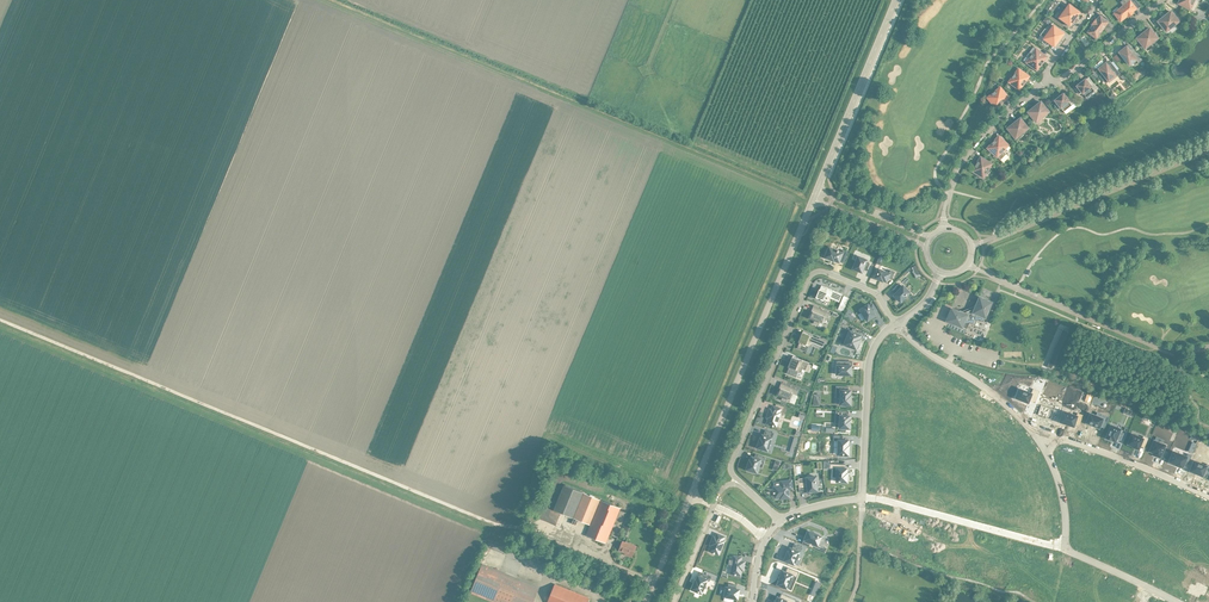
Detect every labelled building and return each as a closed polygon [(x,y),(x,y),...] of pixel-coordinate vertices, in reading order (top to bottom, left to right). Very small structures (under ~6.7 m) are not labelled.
[(1138,7),(1140,5),(1136,0),(1121,0),(1119,1),(1121,4),(1112,12),(1120,22),(1127,17),(1128,18),(1134,13),(1133,12),(1139,8),(1138,7)] [(1177,4),(1190,10),(1195,0),(1178,0),(1177,4)] [(1070,27),(1081,12),(1069,3),(1058,18),(1070,27)] [(1178,15),(1177,17),(1171,9),(1156,21),(1166,33),(1180,21),(1180,20),(1181,19),(1178,15)] [(1096,39),(1104,28),(1108,31),(1113,25),(1109,22),(1100,14),(1096,20),(1095,19),(1092,23),(1092,24),(1086,32),(1096,39)] [(1052,23),(1041,38),(1054,48),(1065,33),(1052,23)] [(1145,50),(1159,38),(1150,26),(1135,38),(1145,50)] [(1130,45),(1128,47),(1126,45),(1118,52),(1129,67),(1135,62),(1136,64),(1141,59),(1130,45)] [(1036,47),(1035,48),(1033,47),(1027,55),(1029,57),(1025,62),(1037,71),(1048,56),(1036,47)] [(1116,62),(1121,58),(1118,53),(1113,57),(1116,62)] [(1109,83),(1117,76),(1116,75),(1119,73),(1109,62),(1107,63),(1106,61),(1097,68),(1102,75),(1100,76),(1104,81),(1106,79),(1109,83)] [(1013,73),(1014,73),(1007,82),(1019,91),(1030,76),(1018,67),(1017,69),(1016,69),(1013,73)] [(1075,86),(1077,87),(1075,89),(1079,94),(1081,93),(1082,94),(1083,93),(1086,97),(1097,88),(1088,77),(1086,79),(1085,78),(1075,86)] [(1010,97),(1000,86),(986,97),(995,109),(1010,97)] [(1063,110),(1064,111),(1075,103),(1069,95),(1067,97),(1063,92),(1053,100),(1056,104),(1054,105),(1058,110),(1060,109),(1062,111),(1063,110)] [(1041,100),(1026,112),(1036,123),(1050,112),(1041,100)] [(1030,130),(1029,129),(1030,128),(1020,116),(1006,128),(1015,140),(1016,139),(1017,140),(1030,130)] [(1006,154),(1003,151),(1010,145),(999,134),(986,148),(997,158),(998,157),(1000,160),(1006,154)] [(980,155),(970,171),(983,179),(993,163),(980,155)] [(829,247),(825,257),(825,258),(830,260),(830,259),(831,259),(833,260),(834,260),(839,262),(839,261),(843,263),(848,252),(843,250),(842,253),(838,251),(839,250),(837,250),(837,251),(829,247)] [(858,256),(853,269),(861,272),(863,269),(866,270),(869,264),(866,262),(866,260),(858,256)] [(878,269),(875,277),(882,281),(883,280),(886,282),(888,277),(891,279),(894,272),(890,270),(889,273),(878,269)] [(899,284),(893,290),(896,293),(894,295),(900,302),(909,292),(903,286),(902,287),(899,284)] [(820,288),(816,298),(823,301),(825,296),(830,298),(830,297),(840,301),(843,294),(823,286),(821,288),(820,288)] [(842,311),(848,298),(843,296),(838,309),(842,311)] [(962,328),(965,322),(975,326),(979,316),(986,319),(993,302),(979,296),(975,305),(975,304),(975,303),(973,309),(965,312),(959,310),(960,311),(951,307),(945,321),(962,328)] [(868,304),(860,310),(867,321),(872,317),(875,315),(874,313),(873,312),(876,310),(872,304),(869,306),(868,305),(868,304)] [(812,313),(810,318),(814,320),(813,323),(818,325),(820,322),(823,323),(825,317),(828,318),(830,312),(813,305),(812,309),(813,310),(812,313)] [(846,329),(840,343),(856,349),(856,348),(858,348),(859,344),(858,343),(859,343),(858,343),(860,339),(859,339),(861,335),(859,335),(861,331),(853,328),(851,331),(846,329)] [(803,330),(803,332),(802,332),(798,342),(799,342),(797,348),(806,352),(809,346),(811,347),(813,343),(823,347),(824,343),(826,344),(827,341),(819,337),(818,339),(803,332),(804,331),(803,330)] [(789,367),(786,373),(796,377),(798,371),(801,372),(802,368),(809,371),(811,365),(793,357),(793,356),(793,355),(792,357),(788,367),(789,367)] [(836,361),(836,365),(837,366),(836,374),(851,375),(851,369),(851,366),(847,365),(848,361),(836,361)] [(780,390),(778,394),(782,396),(781,400),(786,402),(788,398),(791,400),(793,394),(796,395),(798,389),(781,382),(780,386),(781,386),(780,390)] [(836,386),(836,390),(841,390),(840,404),(850,405),(851,395),(850,395),(850,390),(848,390),(848,386),(836,386)] [(1024,401),(1028,402),(1029,400),(1035,402),(1039,391),(1033,389),(1031,394),(1019,389),(1016,398),(1020,399),(1020,400),(1021,399),(1023,400),(1023,401),(1024,401)] [(1057,414),(1059,407),(1055,405),(1054,409),(1040,405),(1037,415),(1042,416),(1042,417),(1046,418),(1046,417),(1051,419),(1053,413),(1057,414)] [(769,418),(767,423),(773,425),(772,426),(773,426),(774,425),(776,426),(780,413),(779,412),(780,409),(773,406),(772,410),(769,409),(767,417),(769,418)] [(836,410),(836,416),(840,416),(840,423),(839,428),(849,428),(850,423),(850,420),(849,420),(849,416),(848,416),(848,411),(836,410)] [(1063,412),(1060,422),(1065,423),(1065,424),(1065,423),(1068,424),(1068,425),(1069,425),(1069,424),(1074,426),(1075,423),(1079,424),(1082,415),(1077,413),(1076,416),(1063,412)] [(1094,427),(1094,426),(1099,428),(1101,423),(1105,425),(1109,417),(1104,415),(1103,418),(1090,413),(1086,423),(1091,425),(1090,425),(1091,425),(1094,426),(1094,427)] [(1111,425),(1106,438),(1107,438),(1107,439),(1107,438),(1110,439),(1110,440),(1111,440),(1112,440),(1112,439),(1114,440),(1114,441),(1115,441),(1116,438),(1120,440),(1123,433),(1119,431),(1120,429),(1111,425)] [(759,442),(757,447),(767,450),(771,438),(772,438),(773,433),(765,430),(764,435),(762,435),(761,439),(760,438),(759,442)] [(1128,444),(1129,444),(1134,446),(1133,447),(1134,447),(1134,448),(1135,448),(1135,447),(1137,448),(1137,449),(1137,448),(1138,449),(1140,445),(1144,447),(1148,438),(1143,436),(1142,438),(1132,434),(1128,444)] [(834,435),(834,440),(838,440),(838,454),(848,455),(849,446),(848,446),(848,440),(842,440),(842,436),(834,435)] [(1154,440),(1149,451),(1154,453),(1153,455),(1154,455),(1154,456),(1154,455),(1156,456),(1157,457),(1157,456),(1159,457),(1159,458),(1160,458),(1165,445),(1154,440)] [(1173,451),(1169,461),(1170,461),(1170,462),(1176,464),(1176,465),(1177,465),(1177,466),(1177,465),(1180,466),(1180,467),(1181,467),(1182,466),(1182,467),(1184,463),(1188,464),(1191,455),(1187,453),(1186,457),(1173,451)] [(749,460),(746,469),(748,469),(747,471),(753,472),(753,471),(756,472),(760,460),(764,461),(765,457),(755,454),(754,457),(751,456),(750,460),(749,460)] [(1082,472),(1085,465),(1081,464),(1082,461),(1070,457),(1067,466),(1079,470),(1078,471),(1082,472)] [(1190,471),(1194,472),(1194,473),(1195,473),(1197,474),(1198,474),(1202,476),(1204,471),(1208,472),(1208,471),(1208,464),(1207,464),(1206,466),(1194,461),(1190,471)] [(830,464),(830,468),(837,468),(836,481),(841,482),(841,483),(846,483),(846,482),(847,482),(847,481),(847,477),(848,477),(847,477),(847,473),(847,468),(845,468),(846,464),(830,464)] [(1105,468),(1101,467),(1101,466),(1097,465),(1093,464),(1090,472),(1102,477),(1101,478),(1106,479),(1109,471),(1105,470),(1105,468)] [(1119,475),(1115,473),(1112,482),(1124,486),(1122,489),(1127,491),(1131,481),(1127,479),(1127,478),(1123,476),(1123,475),(1123,476),(1120,475),(1120,474),(1119,475)] [(807,478),(798,479),(799,490),(808,489),(808,492),(812,491),(817,491),(817,486),(818,486),(817,482),(816,482),(816,476),(806,477),(807,478)] [(774,492),(773,492),(773,493),(774,493),(775,497),(780,497),(780,499),(789,498),(788,489),(792,489),(791,480),(780,481),(781,486),(774,487),(774,492)] [(1135,496),(1136,495),(1148,499),(1152,488),(1147,486),(1147,484),(1140,482),(1138,488),(1134,486),(1131,495),(1135,496)] [(553,509),(573,518),(590,525),(586,534),(606,542),(620,508),(564,485),(553,509)] [(1170,514),(1174,504),(1170,502),(1172,497),(1165,494),(1159,492),(1155,501),(1167,506),(1165,512),(1170,514)] [(1181,500),(1178,508),(1190,513),(1194,514),(1196,508),(1193,506),(1194,505),(1181,500)] [(1087,520),(1092,508),(1093,509),(1096,504),(1089,501),(1087,505),(1084,504),(1078,515),(1087,520)] [(1200,524),(1207,527),(1208,525),(1208,512),(1205,511),(1200,524)] [(805,540),(804,544),(819,550),(824,552),(826,548),(821,546),(818,544),(821,536),(818,535),(819,534),(814,532),(814,533),(808,531),(806,536),(804,539),(805,540)] [(1102,539),(1102,538),(1088,532),(1084,540),(1093,544),(1093,545),(1098,547),(1099,545),(1102,547),(1105,540),(1102,539)] [(709,550),(714,552),(713,553),(714,553),(715,553),(718,554),(724,541),(722,540),(724,537),(717,534),(716,537),(713,537),(710,545),(712,545),(709,550)] [(632,557),(636,546),(626,542),(627,540),(626,540),(625,541),(622,540),(618,550),(625,553),(625,554),(632,557)] [(1110,543),(1107,551),(1117,556),(1121,548),(1110,543)] [(788,551),(786,554),(784,560),(794,564),(799,552),(800,552),(802,547),(794,544),(792,549),(790,548),(789,551),(788,552),(788,551)] [(483,545),(478,558),(497,566),(502,553),(483,545)] [(1146,557),(1147,555),(1139,551),(1133,563),(1139,566),(1139,565),(1142,566),(1143,564),(1147,566),(1150,559),(1146,557)] [(729,559),(729,564),(732,565),(731,573),(735,574),(735,575),(736,575),(736,574),(740,575),(741,570),(743,570),(744,562),(740,561),(741,557),(734,556),(733,560),(729,559)] [(1154,564),(1152,569),(1156,571),(1155,572),(1162,575),(1162,574),(1166,575),(1169,568),(1166,567),(1167,563),(1157,558),(1156,560),(1155,559),(1153,564),(1154,564)] [(483,565),(472,591),(494,600),(497,601),(532,601),(538,588),(483,565)] [(779,580),(778,584),(787,588),(792,575),(796,577),(799,572),(787,567),(785,572),(783,571),(780,576),(780,577),(779,579),(779,580)] [(1173,571),(1168,582),(1181,588),(1183,584),(1186,586),(1191,575),(1187,574),(1186,577),(1173,571)] [(707,580),(709,581),(711,576),(702,573),(700,577),(698,576),(696,580),(695,580),(692,589),(696,591),(695,592),(700,594),(700,593),(701,593),(707,580)] [(1068,590),(1068,591),(1082,597),(1080,601),(1083,601),(1084,601),(1087,596),(1084,594),(1088,584),(1080,580),(1079,582),(1073,579),(1070,586),(1069,585),(1067,590),(1068,590)] [(589,598),(555,584),(547,601),(587,601),(589,598)] [(723,601),(729,601),(733,601),(734,598),(737,599),(738,593),(739,590),(736,589),(735,589),(736,585),(729,584),(728,587),(726,587),(723,601)] [(1202,589),(1192,585),(1188,592),(1199,597),(1201,593),(1204,595),(1208,588),(1204,586),(1202,589)] [(1107,592),(1106,591),(1106,592),(1104,591),(1104,590),(1104,591),(1099,589),(1094,600),(1099,601),(1108,601),(1111,596),(1107,594),(1107,592)] [(776,601),(775,601),(786,601),(787,601),(799,601),(781,594),(780,598),(779,598),(778,597),(776,601)]
